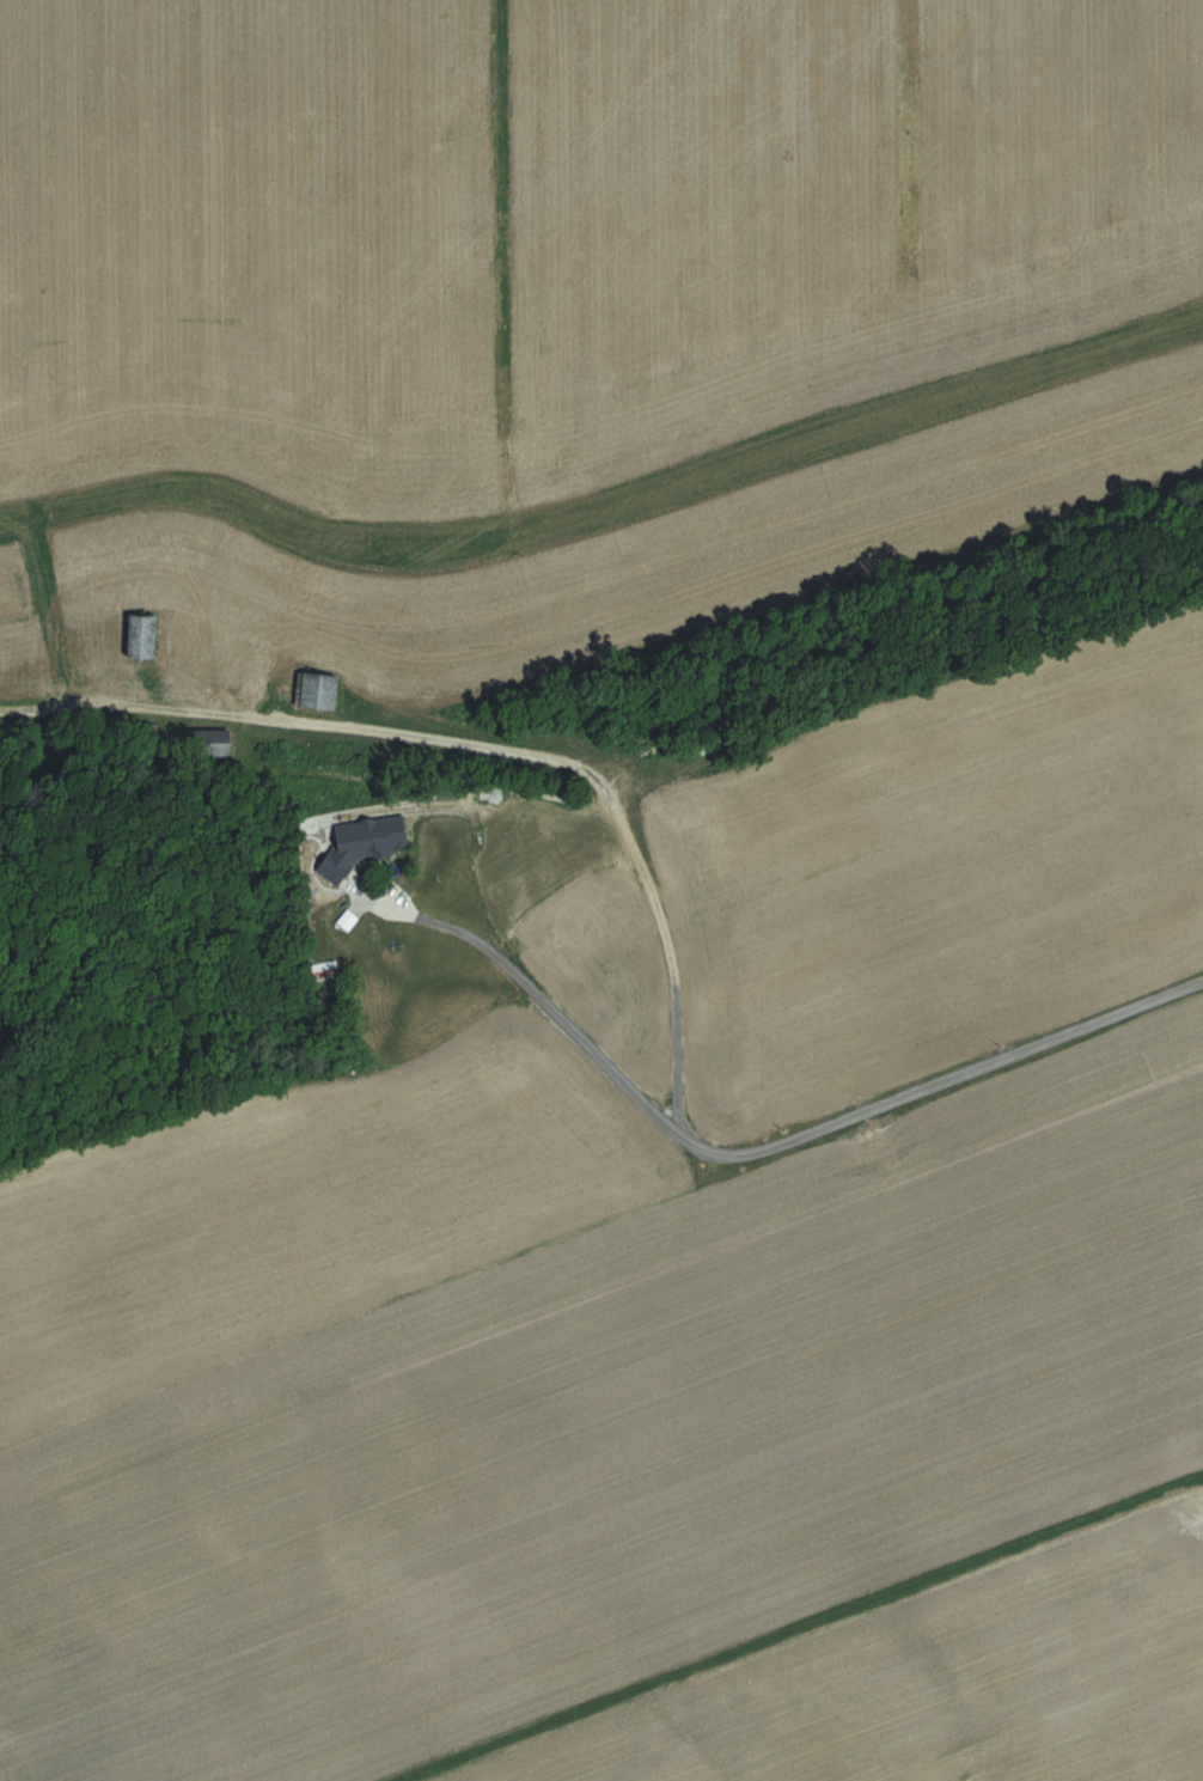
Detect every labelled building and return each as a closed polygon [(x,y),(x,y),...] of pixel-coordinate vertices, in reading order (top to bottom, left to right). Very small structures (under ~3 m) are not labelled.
[(159,616),(131,615),(130,661),(159,661),(159,616)] [(302,706),(338,707),(338,675),(303,675),(302,706)] [(367,843),(366,818),(317,819),(318,844),(367,843)] [(397,928),(399,938),(415,933),(412,923),(397,928)]
